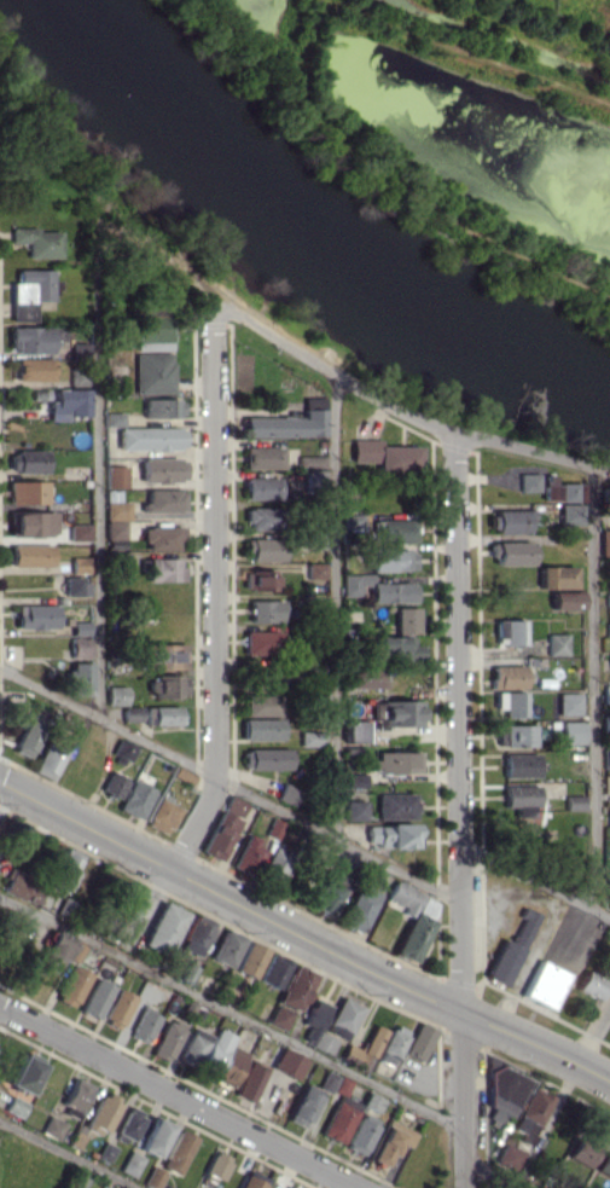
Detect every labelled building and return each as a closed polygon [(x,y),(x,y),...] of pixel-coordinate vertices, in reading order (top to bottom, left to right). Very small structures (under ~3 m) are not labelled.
[(26,257),(58,257),(58,228),(9,229),(9,243),(26,243),(26,257)] [(33,320),(33,301),(50,300),(49,269),(16,270),(16,282),(9,282),(10,321),(33,320)] [(168,350),(169,314),(141,314),(140,349),(168,350)] [(50,327),(8,326),(8,351),(49,352),(50,327)] [(85,343),(53,342),(53,357),(85,358),(85,343)] [(171,352),(133,353),(134,393),(171,392),(171,352)] [(50,358),(14,357),(14,380),(50,381),(50,358)] [(53,389),(53,401),(47,401),(48,421),(69,421),(69,415),(87,415),(86,388),(53,389)] [(323,435),(322,396),(301,397),(302,416),(241,417),(242,437),(323,435)] [(142,418),(179,417),(178,398),(142,399),(142,418)] [(103,425),(121,426),(121,412),(103,412),(103,425)] [(117,426),(116,449),(181,449),(182,427),(117,426)] [(349,462),(375,462),(375,473),(418,472),(417,445),(378,446),(377,439),(349,440),(349,462)] [(280,446),(242,446),(242,469),(280,468),(280,446)] [(44,450),(9,451),(10,473),(45,472),(44,450)] [(297,467),(323,466),(322,455),(297,456),(297,467)] [(182,458),(139,459),(140,482),(183,481),(182,458)] [(105,487),(125,487),(124,465),(104,466),(105,487)] [(321,470),(303,469),(302,484),(320,485),(321,470)] [(536,491),(536,473),(517,473),(517,490),(536,491)] [(276,477),(242,477),(242,499),(277,499),(276,477)] [(540,500),(579,501),(579,483),(550,482),(550,477),(541,477),(540,500)] [(45,480),(9,481),(9,503),(45,503),(45,480)] [(126,519),(127,501),(117,501),(118,490),(104,489),(103,519),(126,519)] [(181,489),(145,489),(145,503),(140,503),(140,512),(181,511),(181,489)] [(579,503),(556,503),(556,524),(578,525),(579,503)] [(244,530),(275,530),(275,507),(244,507),(244,530)] [(53,511),(10,510),(10,535),(53,536),(53,511)] [(488,511),(489,534),(525,533),(524,510),(488,511)] [(360,513),(340,513),(341,529),(361,529),(360,513)] [(412,541),(412,518),(371,520),(371,533),(377,532),(378,542),(412,541)] [(122,538),(122,520),(103,520),(104,539),(122,538)] [(87,524),(67,524),(68,541),(88,541),(87,524)] [(178,526),(142,526),(142,549),(178,550),(178,526)] [(609,555),(609,529),(597,530),(598,555),(609,555)] [(244,561),(280,560),(279,537),(244,538),(244,561)] [(529,542),(490,541),(490,564),(528,565),(529,542)] [(50,565),(50,544),(10,544),(11,566),(50,565)] [(412,571),(413,549),(369,548),(369,570),(412,571)] [(86,557),(70,557),(70,573),(86,573),(86,557)] [(180,558),(145,557),(145,580),(179,581),(180,558)] [(304,578),(321,578),(321,562),(304,562),(304,578)] [(572,588),(572,565),(536,566),(537,589),(572,588)] [(272,570),(244,569),(243,590),(271,590),(272,570)] [(412,601),(412,582),(369,582),(369,574),(339,574),(339,595),(366,595),(366,602),(412,601)] [(64,595),(87,595),(87,578),(64,578),(64,595)] [(579,591),(549,591),(549,609),(578,609),(579,591)] [(248,622),(279,622),(279,600),(248,600),(248,622)] [(55,604),(16,605),(16,629),(55,628),(55,604)] [(415,607),(393,607),(393,632),(416,632),(415,607)] [(521,619),(495,620),(495,645),(522,644),(521,619)] [(278,630),(242,631),(243,655),(279,654),(278,630)] [(564,633),(544,633),(545,655),(564,654),(564,633)] [(373,635),(373,660),(417,662),(418,637),(373,635)] [(142,668),(184,667),(183,644),(141,644),(142,668)] [(89,662),(69,662),(68,695),(89,695),(89,662)] [(522,666),(489,665),(489,688),(522,688),(522,666)] [(379,688),(379,667),(347,668),(348,688),(379,688)] [(149,697),(184,697),(183,675),(149,675),(149,697)] [(124,686),(106,686),(106,705),(124,705),(124,686)] [(522,691),(493,691),(493,709),(501,708),(501,717),(523,716),(522,691)] [(577,714),(577,692),(556,692),(556,714),(577,714)] [(242,715),(276,716),(277,694),(243,694),(242,715)] [(418,725),(417,700),(379,700),(380,726),(418,725)] [(140,721),(140,706),(121,706),(121,721),(140,721)] [(178,706),(144,706),(144,724),(178,724),(178,706)] [(46,719),(24,709),(18,722),(23,725),(11,751),(29,758),(46,719)] [(241,740),(279,739),(278,718),(240,719),(241,740)] [(342,741),(361,742),(361,721),(342,720),(342,741)] [(581,743),(581,721),(559,721),(559,744),(581,743)] [(531,724),(500,725),(500,746),(531,746),(531,724)] [(298,745),(322,746),(322,731),(298,731),(298,745)] [(110,754),(128,762),(134,746),(117,738),(110,754)] [(31,770),(50,779),(65,749),(46,740),(31,770)] [(287,748),(241,749),(242,769),(287,768),(287,748)] [(417,773),(417,751),(372,751),(371,772),(417,773)] [(502,777),(535,776),(535,753),(501,754),(502,777)] [(169,776),(190,784),(193,774),(173,766),(169,776)] [(344,787),(366,788),(366,770),(344,770),(344,787)] [(124,779),(107,773),(100,792),(117,798),(124,779)] [(116,809),(137,819),(151,790),(130,780),(116,809)] [(502,783),(502,805),(536,805),(536,782),(502,783)] [(298,790),(282,783),(275,797),(291,805),(298,790)] [(414,793),(375,793),(375,817),(413,817),(414,793)] [(563,809),(581,809),(581,795),(563,795),(563,809)] [(143,823),(164,834),(178,808),(157,797),(143,823)] [(342,820),(363,820),(363,800),(343,799),(342,820)] [(530,816),(530,805),(513,806),(513,817),(530,816)] [(237,819),(216,810),(200,852),(220,861),(237,819)] [(412,823),(364,823),(364,846),(418,846),(418,834),(412,834),(412,823)] [(256,839),(245,833),(230,866),(251,876),(264,848),(254,843),(256,839)] [(258,875),(279,883),(290,856),(269,847),(258,875)] [(81,855),(66,848),(47,885),(62,892),(81,855)] [(8,869),(0,886),(0,888),(35,904),(44,886),(8,869)] [(311,908),(330,915),(345,877),(326,870),(311,908)] [(384,898),(402,906),(400,912),(408,915),(392,954),(414,963),(431,920),(429,919),(437,900),(391,881),(384,898)] [(113,911),(132,917),(142,889),(123,882),(113,911)] [(377,893),(356,883),(337,923),(358,933),(377,893)] [(185,912),(161,901),(140,944),(164,956),(185,912)] [(483,977),(505,986),(535,912),(520,906),(516,916),(520,917),(509,942),(499,938),(483,977)] [(212,920),(191,912),(178,949),(199,956),(212,920)] [(228,968),(243,937),(223,928),(209,959),(228,968)] [(78,963),(83,945),(71,942),(72,938),(50,931),(41,963),(61,969),(64,959),(78,963)] [(233,970),(252,979),(266,949),(247,940),(233,970)] [(288,961),(269,952),(256,980),(275,989),(288,961)] [(566,973),(538,959),(520,995),(549,1009),(566,973)] [(74,1007),(87,972),(67,964),(54,1000),(74,1007)] [(297,1011),(314,974),(293,964),(276,1002),(297,1011)] [(574,990),(598,999),(605,979),(582,970),(574,990)] [(112,986),(94,977),(78,1010),(96,1019),(112,986)] [(118,1029),(134,996),(116,988),(100,1020),(118,1029)] [(346,1039),(360,1005),(338,996),(324,1030),(346,1039)] [(305,1016),(308,1017),(306,1023),(319,1029),(329,1005),(312,998),(305,1016)] [(292,1012),(275,1004),(267,1022),(283,1030),(292,1012)] [(129,1037),(147,1043),(156,1014),(138,1009),(129,1037)] [(166,1018),(149,1054),(166,1062),(183,1026),(166,1018)] [(432,1028),(414,1022),(404,1055),(422,1061),(432,1028)] [(375,1059),(390,1066),(407,1030),(391,1023),(375,1059)] [(352,1062),(364,1068),(384,1030),(373,1024),(352,1062)] [(177,1059),(193,1067),(209,1035),(192,1027),(177,1059)] [(214,1074),(232,1035),(215,1028),(198,1067),(214,1074)] [(328,1054),(334,1039),(315,1031),(309,1046),(328,1054)] [(248,1052),(228,1046),(215,1080),(235,1087),(248,1052)] [(294,1080),(304,1059),(280,1047),(269,1067),(294,1080)] [(7,1085),(27,1094),(43,1060),(23,1050),(7,1085)] [(235,1089),(251,1097),(266,1067),(250,1059),(235,1089)] [(509,1118),(529,1081),(496,1063),(481,1090),(495,1098),(489,1110),(500,1116),(501,1114),(509,1118)] [(321,1088),(342,1096),(349,1080),(324,1070),(316,1088),(302,1083),(287,1120),(305,1127),(321,1088)] [(90,1085),(72,1077),(60,1104),(78,1112),(90,1085)] [(527,1144),(549,1096),(529,1086),(509,1128),(519,1133),(516,1139),(527,1144)] [(101,1092),(83,1127),(102,1136),(120,1102),(101,1092)] [(2,1109),(19,1118),(26,1103),(9,1095),(2,1109)] [(319,1134),(339,1144),(356,1109),(335,1100),(319,1134)] [(126,1107),(116,1134),(133,1141),(143,1113),(126,1107)] [(361,1155),(376,1122),(358,1114),(343,1147),(361,1155)] [(39,1132),(57,1140),(64,1122),(46,1115),(39,1132)] [(170,1125),(153,1116),(136,1149),(154,1158),(170,1125)] [(408,1148),(415,1133),(388,1120),(370,1159),(383,1165),(389,1154),(394,1157),(400,1144),(408,1148)] [(193,1135),(175,1129),(160,1169),(178,1176),(193,1135)] [(586,1168),(593,1152),(570,1141),(563,1156),(586,1168)] [(113,1146),(101,1142),(96,1159),(107,1163),(113,1146)] [(514,1171),(522,1151),(502,1143),(494,1163),(514,1171)] [(603,1150),(593,1169),(609,1179),(609,1154),(603,1150)] [(228,1162),(210,1154),(202,1173),(220,1181),(228,1162)] [(142,1159),(136,1155),(131,1164),(123,1159),(117,1170),(132,1177),(142,1159)] [(88,1177),(80,1173),(73,1187),(82,1187),(88,1177)] [(262,1183),(244,1174),(237,1187),(260,1187),(262,1183)]
